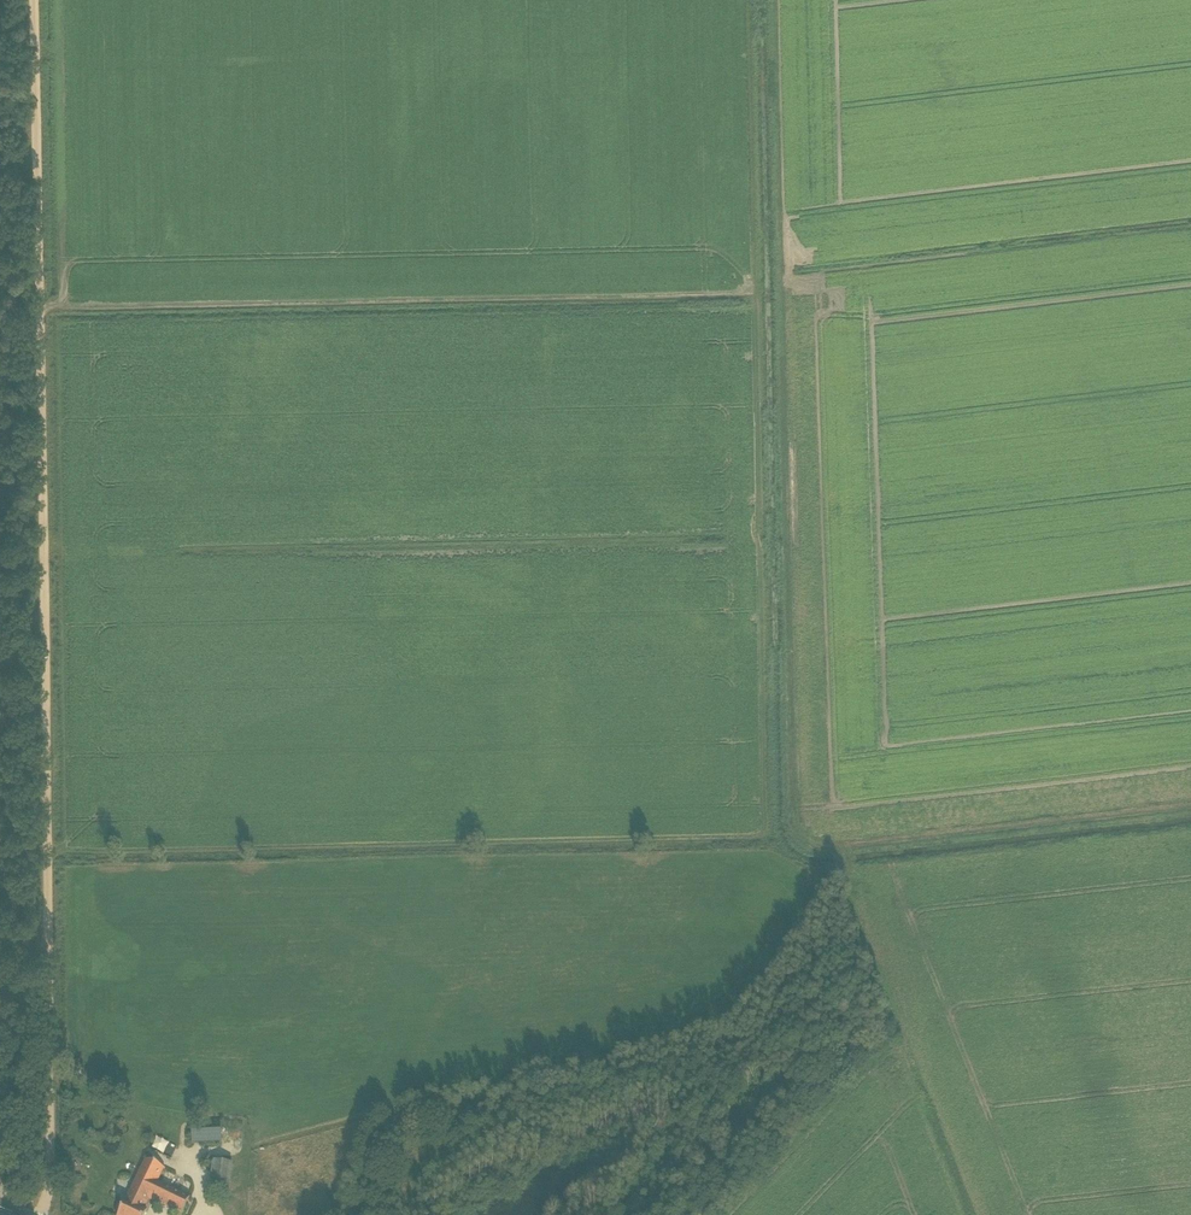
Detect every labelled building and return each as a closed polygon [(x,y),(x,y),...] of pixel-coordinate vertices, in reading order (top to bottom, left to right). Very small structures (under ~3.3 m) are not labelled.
[(192,1143),(222,1141),(221,1125),(191,1126),(192,1143)] [(230,1192),(236,1163),(216,1159),(210,1188),(230,1192)] [(180,1214),(182,1214),(190,1198),(158,1182),(164,1169),(146,1160),(119,1214),(146,1214),(147,1212),(144,1210),(151,1196),(158,1199),(156,1203),(180,1214)]
